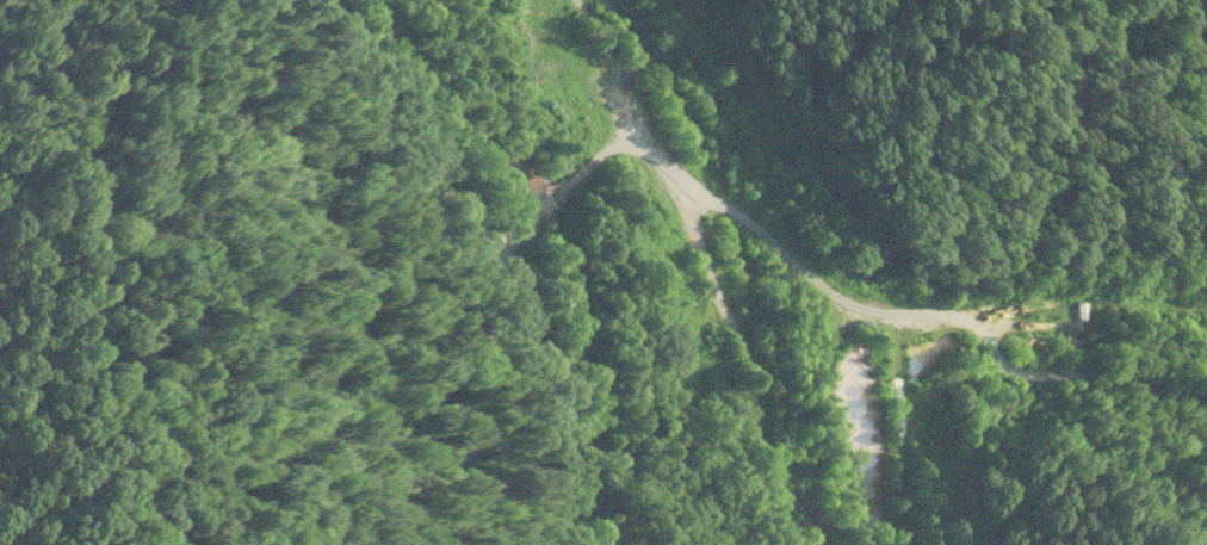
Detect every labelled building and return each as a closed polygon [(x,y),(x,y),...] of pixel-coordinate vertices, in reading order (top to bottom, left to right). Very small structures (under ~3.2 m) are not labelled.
[(1085,303),(1074,303),(1074,320),(1085,320),(1085,303)]
